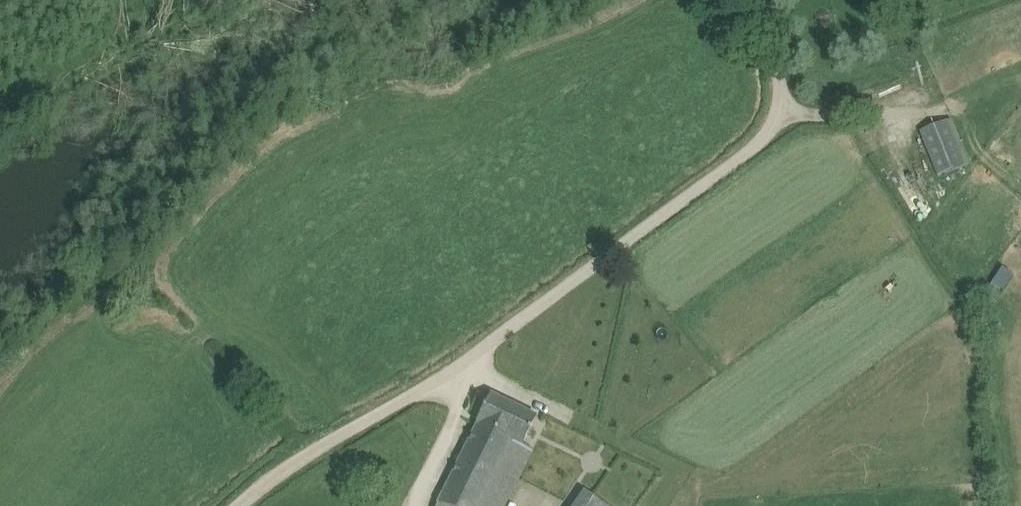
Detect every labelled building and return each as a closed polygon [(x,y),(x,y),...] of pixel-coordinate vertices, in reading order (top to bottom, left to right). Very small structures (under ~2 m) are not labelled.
[(964,166),(946,122),(921,132),(939,177),(964,166)] [(523,446),(536,417),(490,395),(476,423),(478,424),(437,505),(506,505),(533,451),(523,446)] [(625,505),(603,490),(596,500),(583,491),(572,505),(624,505),(625,505)]
